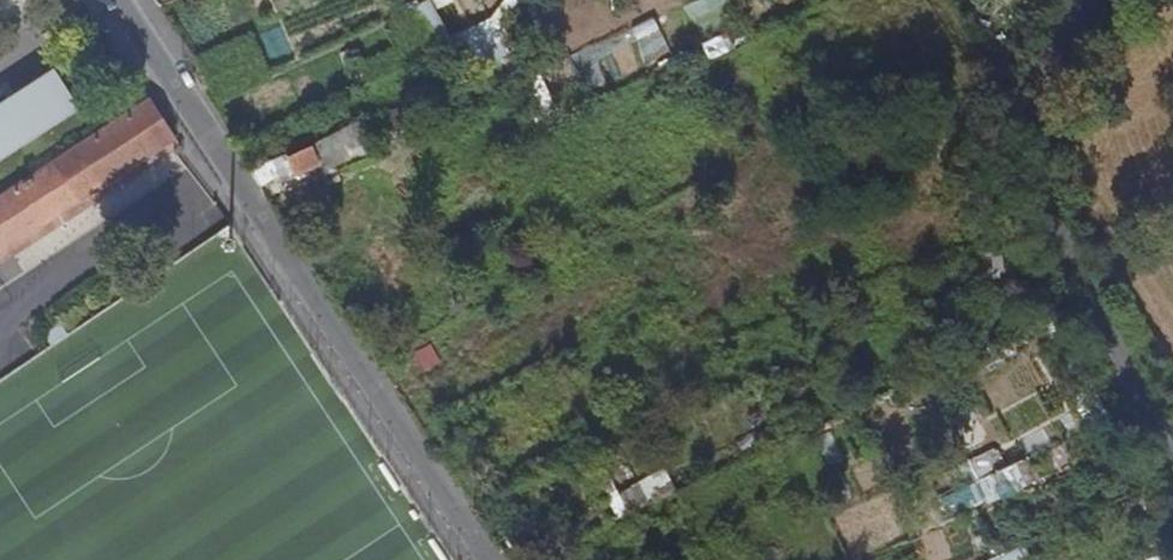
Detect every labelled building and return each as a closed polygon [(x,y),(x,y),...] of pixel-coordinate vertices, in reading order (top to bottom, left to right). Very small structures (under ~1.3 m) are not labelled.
[(856,70),(865,91),(927,64),(917,42),(856,70)] [(0,105),(0,161),(80,110),(54,70),(0,105)] [(147,103),(0,199),(0,251),(171,139),(147,103)] [(308,149),(284,160),(292,176),(315,166),(308,149)] [(581,441),(589,458),(612,447),(605,430),(581,441)] [(965,485),(942,497),(954,519),(1036,475),(1025,456),(1009,465),(998,445),(955,468),(965,485)] [(668,467),(627,488),(637,508),(679,487),(668,467)] [(1025,545),(985,559),(1030,559),(1025,545)]
